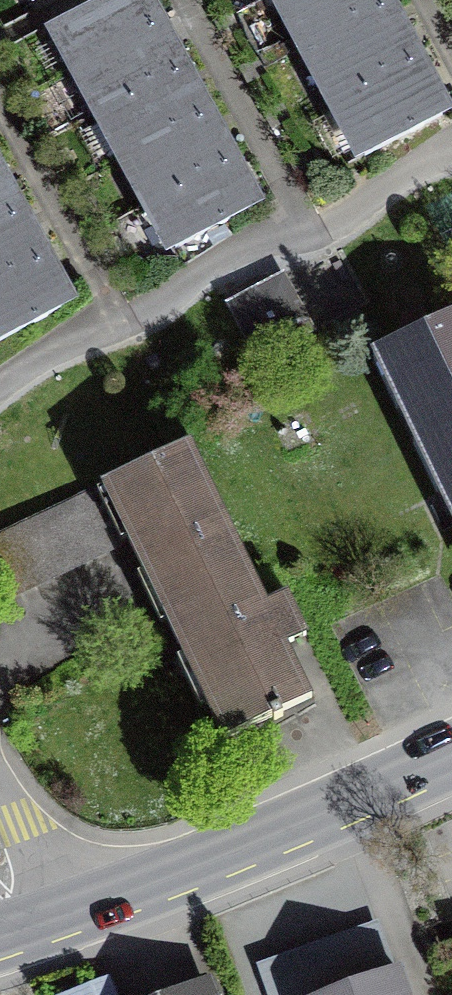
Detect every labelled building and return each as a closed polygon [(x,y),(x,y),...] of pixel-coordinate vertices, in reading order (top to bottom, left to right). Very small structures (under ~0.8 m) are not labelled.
[(154,24),(141,0),(108,0),(56,28),(77,66),(154,24)] [(384,5),(381,0),(281,0),(306,46),(384,5)] [(335,101),(413,59),(384,5),(306,46),(335,101)] [(101,111),(179,69),(154,24),(77,66),(101,111)] [(413,59),(335,101),(364,156),(442,115),(413,59)] [(126,156),(203,115),(179,69),(101,111),(126,156)] [(150,202),(227,160),(203,115),(126,156),(150,202)] [(227,160),(150,202),(175,248),(252,207),(227,160)] [(16,213),(0,184),(0,221),(16,213)] [(41,258),(16,213),(0,221),(0,280),(41,258)] [(0,280),(0,340),(66,304),(41,258),(0,280)] [(385,349),(411,402),(403,406),(420,441),(428,437),(451,485),(443,489),(451,508),(451,318),(385,349)] [(280,711),(300,702),(275,650),(305,635),(287,595),(255,609),(178,448),(110,481),(135,534),(127,538),(143,573),(152,569),(175,617),(167,621),(183,656),(191,652),(214,699),(206,703),(223,738),(271,715),(274,720),(282,716),(280,711)] [(119,544),(92,490),(0,535),(0,602),(119,544)] [(395,970),(326,994),(405,994),(395,970)] [(105,982),(71,994),(110,994),(105,982)]
